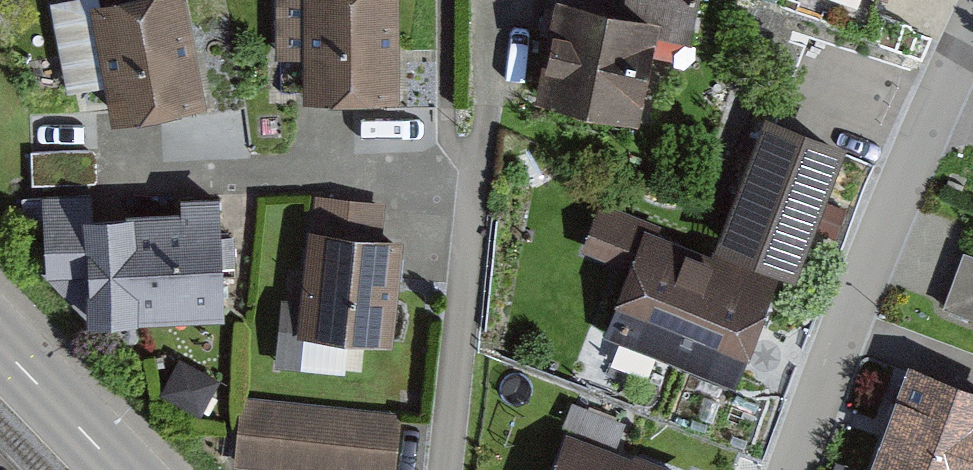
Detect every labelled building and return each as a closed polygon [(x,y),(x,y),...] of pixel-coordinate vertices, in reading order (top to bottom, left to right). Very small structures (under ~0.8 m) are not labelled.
[(87,14),(110,139),(205,122),(182,0),(164,0),(87,14)] [(274,61),(303,61),(303,113),(400,112),(399,0),(273,0),(274,61)] [(555,15),(532,117),(640,141),(662,41),(691,47),(700,2),(690,0),(548,0),(545,12),(555,15)] [(887,10),(891,0),(860,0),(887,10)] [(849,163),(765,130),(715,260),(798,292),(849,163)] [(384,207),(313,201),(302,345),(391,352),(398,250),(381,249),(384,207)] [(220,326),(215,209),(180,211),(181,230),(91,234),(89,203),(43,205),(47,284),(92,332),(220,326)] [(632,276),(604,346),(737,399),(781,290),(598,217),(582,256),(632,276)] [(963,257),(941,315),(972,326),(972,260),(963,257)] [(873,469),(972,469),(972,398),(907,375),(873,469)] [(241,399),(234,469),(398,469),(403,416),(241,399)] [(569,435),(556,469),(657,469),(569,435)]
